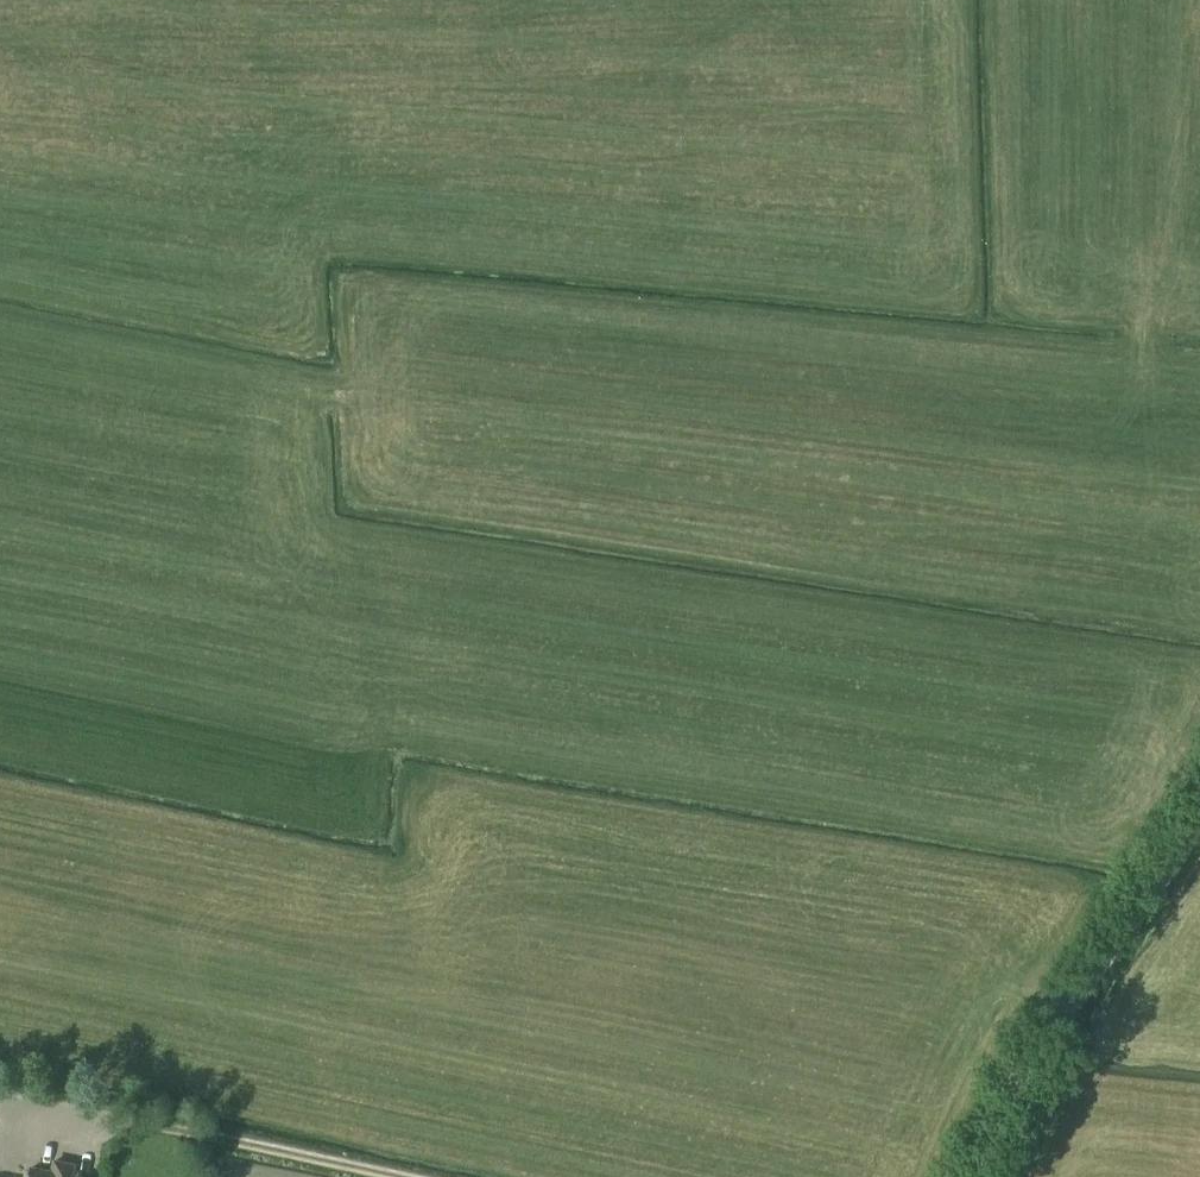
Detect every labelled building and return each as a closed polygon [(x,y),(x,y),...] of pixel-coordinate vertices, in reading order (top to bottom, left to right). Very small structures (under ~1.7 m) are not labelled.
[(73,1176),(75,1166),(55,1162),(53,1173),(32,1168),(30,1176),(73,1176)]
